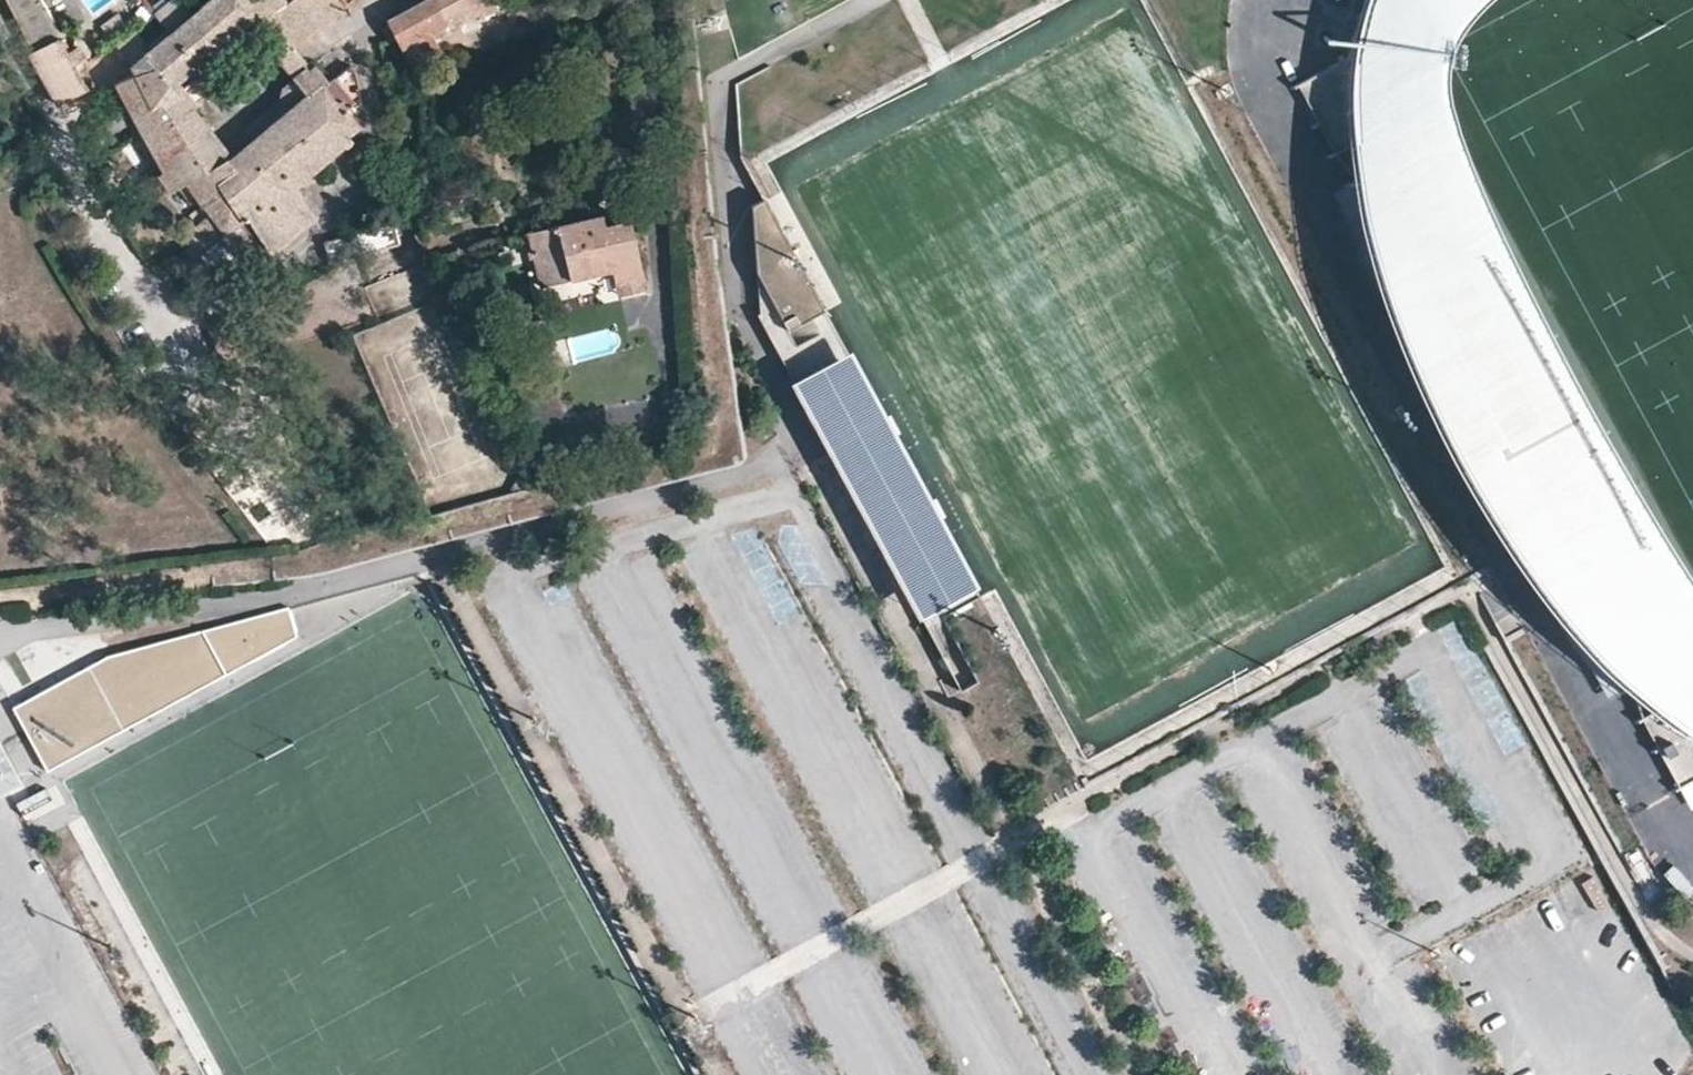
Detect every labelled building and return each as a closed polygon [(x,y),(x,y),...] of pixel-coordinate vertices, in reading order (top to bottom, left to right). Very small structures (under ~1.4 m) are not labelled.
[(34,48),(27,52),(57,107),(88,90),(39,0),(7,0),(34,48)] [(108,92),(147,161),(163,150),(172,165),(156,176),(169,194),(187,182),(209,214),(193,227),(208,250),(228,234),(253,270),(319,217),(293,186),(362,127),(354,117),(360,112),(355,72),(348,64),(324,84),(307,65),(294,75),(291,78),(293,80),(306,96),(255,139),(234,156),(194,107),(198,104),(188,92),(183,95),(176,86),(248,25),(273,56),(275,54),(288,44),(294,49),(296,47),(349,2),(348,0),(291,0),(271,17),(256,0),(207,0),(192,12),(181,0),(169,0),(153,14),(168,33),(151,47),(136,29),(115,46),(133,70),(108,92)] [(387,20),(414,70),(444,54),(433,34),(452,24),(498,11),(491,0),(424,0),(387,20)] [(1681,583),(1621,485),(1573,396),(1524,303),(1485,217),(1472,187),(1466,172),(1446,109),(1443,88),(1442,69),(1448,45),(1461,22),(1482,0),(1358,0),(1352,18),(1345,47),(1344,60),(1344,131),(1348,172),(1351,194),(1353,218),(1366,277),(1381,323),(1397,363),(1415,409),(1439,457),(1464,504),(1485,539),(1505,570),(1518,588),(1548,627),(1578,663),(1591,676),(1627,710),(1652,732),(1676,749),(1692,759),(1692,600),(1681,583)] [(294,49),(288,44),(275,54),(294,75),(307,65),(309,63),(296,47),(294,49)] [(284,87),(282,86),(279,100),(246,128),(255,139),(306,96),(293,80),(292,81),(284,87)] [(416,241),(404,220),(377,168),(365,178),(389,225),(324,243),(329,263),(416,241)] [(978,591),(823,304),(764,193),(751,199),(756,267),(773,299),(759,307),(755,309),(846,477),(897,571),(958,685),(976,675),(941,610),(978,591)] [(602,214),(526,234),(540,289),(612,272),(615,285),(643,278),(629,218),(604,224),(602,214)] [(773,299),(756,267),(759,307),(773,299)] [(253,357),(236,314),(206,326),(222,369),(253,357)] [(50,771),(226,677),(300,637),(286,611),(110,656),(15,707),(50,771)] [(26,785),(0,737),(0,799),(26,785)] [(55,785),(18,805),(29,825),(48,815),(54,826),(73,816),(55,785)]
